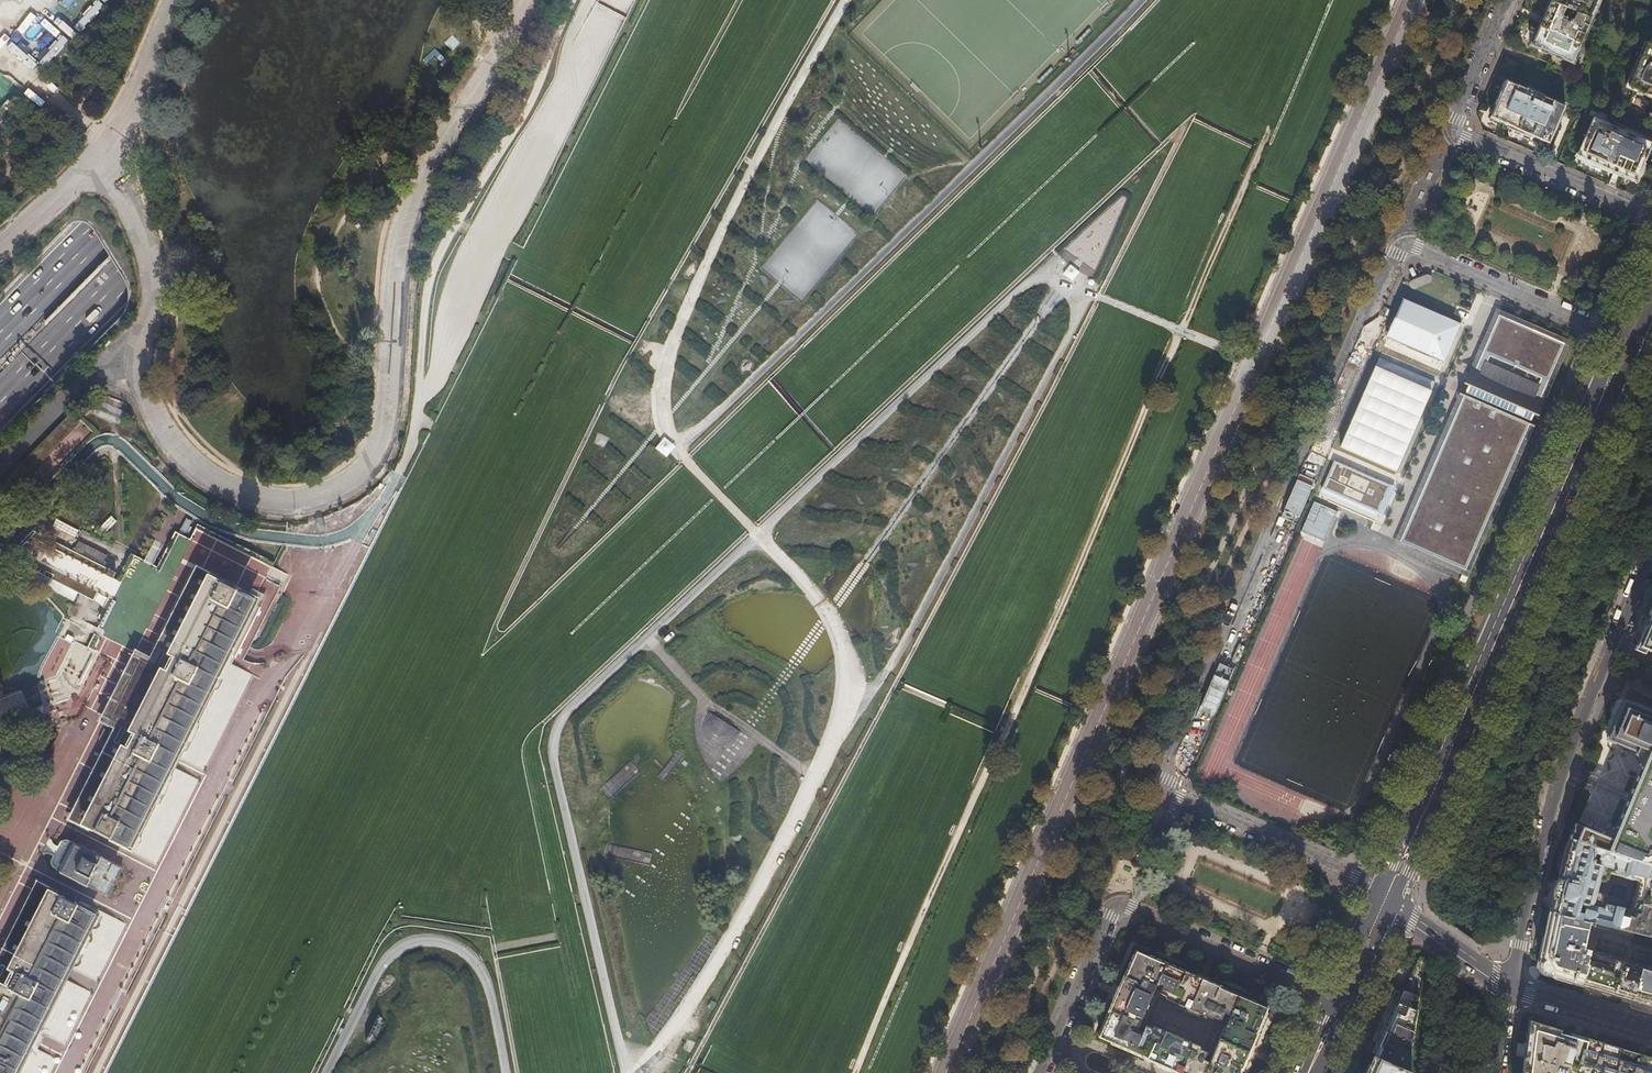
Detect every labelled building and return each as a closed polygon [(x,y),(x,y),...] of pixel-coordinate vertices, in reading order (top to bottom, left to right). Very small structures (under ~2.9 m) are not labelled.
[(95,16),(101,5),(92,0),(69,0),(95,16)] [(1566,7),(1549,0),(1533,38),(1529,46),(1573,64),(1592,19),(1576,12),(1572,21),(1569,20),(1568,23),(1560,20),(1566,7)] [(1549,0),(1566,7),(1576,12),(1592,19),(1601,0),(1549,0)] [(31,25),(49,42),(54,37),(35,20),(31,25)] [(1648,43),(1645,42),(1625,87),(1651,99),(1651,45),(1648,43)] [(1517,131),(1550,145),(1565,106),(1505,81),(1489,119),(1517,131)] [(510,112),(516,115),(525,99),(519,95),(510,112)] [(1602,167),(1635,182),(1649,149),(1651,144),(1592,118),(1575,155),(1602,167)] [(1429,274),(1407,280),(1410,289),(1432,282),(1429,274)] [(1564,343),(1498,314),(1474,369),(1540,397),(1564,343)] [(1395,472),(1434,382),(1378,357),(1339,447),(1395,472)] [(1540,397),(1474,369),(1463,395),(1529,423),(1540,397)] [(1463,395),(1400,541),(1465,569),(1529,423),(1463,395)] [(95,414),(119,423),(124,409),(101,400),(95,414)] [(1331,464),(1302,531),(1325,541),(1354,474),(1331,464)] [(1362,507),(1370,510),(1374,501),(1366,498),(1362,507)] [(92,652),(140,677),(147,664),(152,666),(199,573),(255,600),(257,595),(255,593),(261,582),(260,581),(269,563),(235,546),(230,555),(195,537),(190,546),(181,541),(163,576),(137,562),(92,652)] [(70,554),(49,544),(38,565),(103,597),(114,575),(110,572),(109,572),(108,571),(109,569),(109,567),(108,566),(74,550),(73,550),(72,550),(70,554)] [(122,845),(132,849),(173,768),(177,759),(226,662),(258,602),(255,600),(199,573),(152,666),(147,664),(140,677),(138,681),(132,677),(109,721),(121,727),(74,821),(122,845)] [(1650,617),(1647,625),(1643,637),(1639,647),(1651,653),(1651,618),(1650,617)] [(55,683),(71,642),(55,636),(39,677),(51,682),(46,696),(43,695),(42,699),(61,706),(68,688),(55,683)] [(1568,838),(1651,866),(1651,712),(1637,706),(1636,706),(1624,701),(1623,704),(1622,703),(1618,713),(1607,739),(1608,739),(1607,741),(1634,752),(1630,760),(1633,767),(1640,770),(1637,778),(1617,828),(1615,827),(1603,830),(1602,832),(1580,825),(1575,823),(1568,838)] [(740,734),(706,713),(705,715),(703,717),(701,721),(700,726),(700,730),(701,733),(703,737),(706,741),(707,743),(712,746),(714,746),(719,747),(724,747),(728,746),(731,745),(733,743),(736,740),(739,736),(740,734)] [(1568,838),(1559,874),(1557,881),(1555,885),(1554,890),(1553,895),(1549,911),(1633,932),(1651,937),(1651,866),(1568,838)] [(55,870),(106,896),(121,867),(70,841),(55,870)] [(97,916),(40,887),(0,966),(0,1072),(17,1072),(97,916)] [(1549,911),(1545,927),(1541,950),(1538,961),(1539,965),(1540,968),(1541,970),(1544,972),(1547,974),(1646,1004),(1651,1006),(1651,973),(1614,961),(1613,962),(1588,954),(1589,950),(1582,948),(1587,924),(1593,925),(1593,928),(1632,938),(1633,932),(1549,911)] [(1149,1058),(1149,1059),(1180,1072),(1182,1072),(1239,1072),(1241,1069),(1242,1069),(1249,1052),(1257,1033),(1256,1033),(1267,1008),(1219,987),(1219,986),(1184,971),(1184,972),(1136,951),(1125,976),(1124,976),(1122,982),(1109,1012),(1098,1037),(1149,1058)] [(1375,1056),(1377,1057),(1409,1071),(1410,1060),(1413,1031),(1416,1010),(1425,958),(1419,955),(1409,977),(1403,993),(1395,990),(1390,1003),(1397,1006),(1386,1032),(1375,1056)] [(1651,1061),(1651,1059),(1640,1056),(1601,1044),(1552,1029),(1530,1022),(1527,1048),(1526,1058),(1523,1057),(1521,1072),(1565,1072),(1566,1070),(1575,1072),(1651,1072),(1651,1061)] [(1409,1071),(1377,1057),(1373,1067),(1371,1072),(1409,1072),(1409,1071)]
